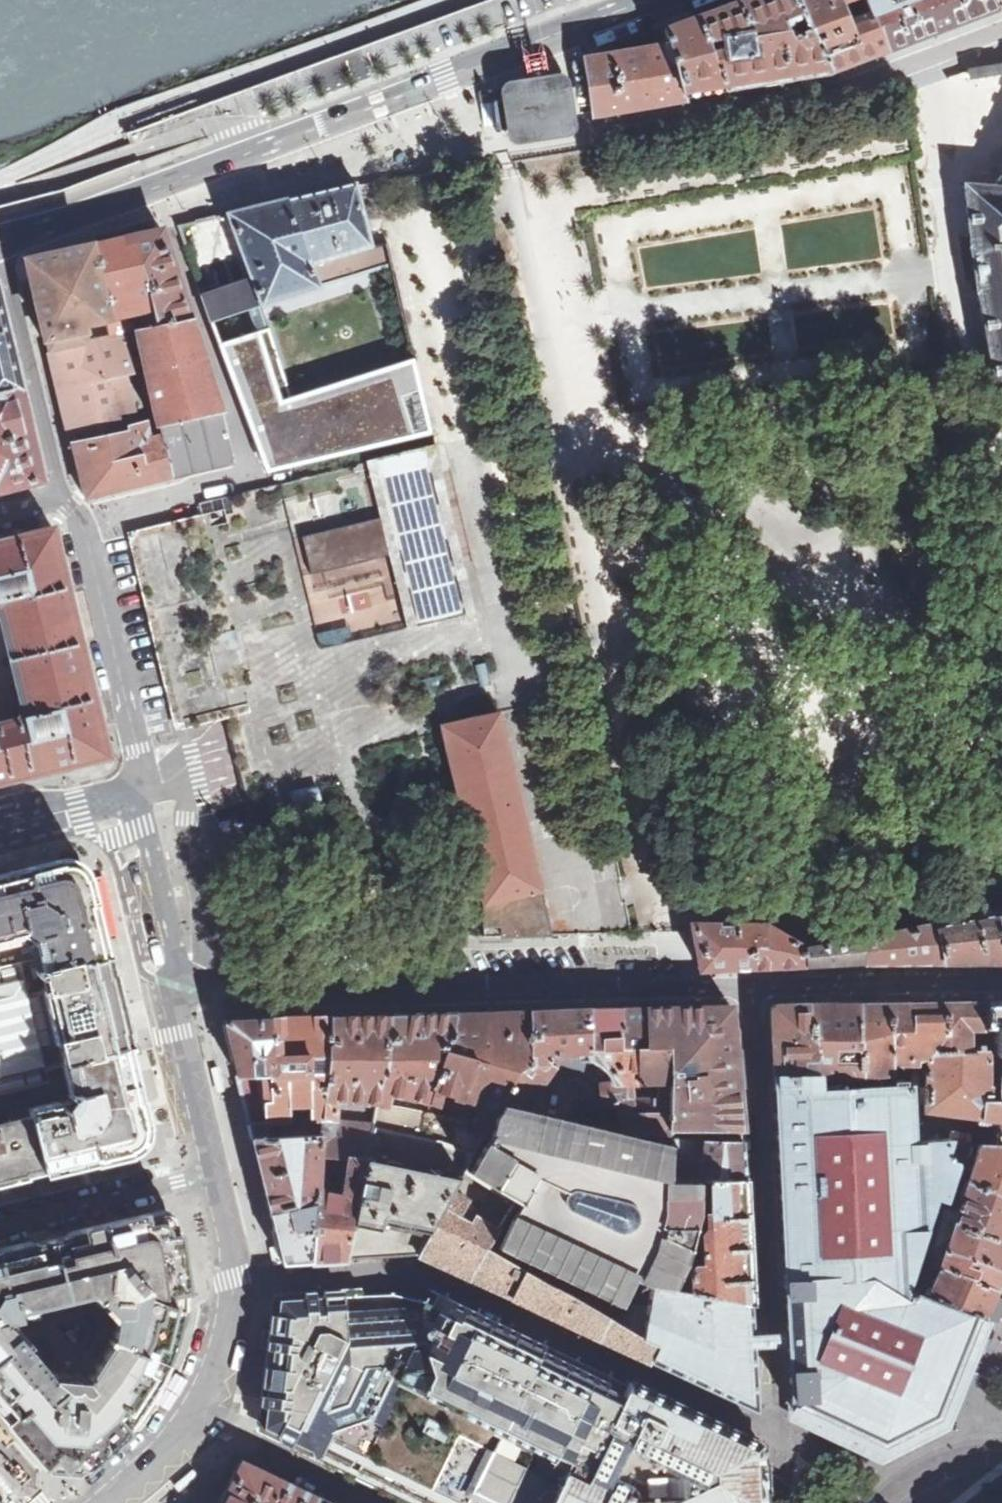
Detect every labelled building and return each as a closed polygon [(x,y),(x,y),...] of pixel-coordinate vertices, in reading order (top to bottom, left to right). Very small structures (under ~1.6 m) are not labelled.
[(689,96),(830,73),(795,0),(744,0),(665,29),(689,96)] [(995,0),(863,0),(870,18),(848,27),(839,5),(853,0),(795,0),(830,73),(999,9),(995,0)] [(686,96),(689,96),(665,29),(663,30),(664,32),(660,33),(663,45),(638,49),(583,58),(592,115),(640,108),(687,100),(686,96)] [(993,67),(996,74),(1000,73),(1001,73),(1001,65),(998,66),(993,67)] [(978,69),(969,71),(970,78),(974,78),(978,77),(978,69)] [(579,132),(580,125),(573,79),(568,74),(560,72),(511,80),(503,84),(501,93),(509,134),(513,141),(522,144),(573,136),(579,132)] [(1001,169),(993,187),(964,185),(971,249),(975,278),(977,290),(1001,418),(1001,169)] [(320,285),(391,263),(386,244),(371,248),(366,225),(356,183),(315,193),(225,215),(249,280),(241,282),(238,284),(234,274),(217,279),(221,290),(201,296),(206,311),(209,321),(260,304),(261,305),(319,287),(320,285)] [(391,263),(414,359),(459,347),(449,311),(460,308),(451,276),(440,279),(432,250),(443,247),(440,235),(429,238),(427,230),(409,214),(366,225),(371,248),(386,244),(391,263)] [(249,280),(225,215),(216,217),(241,282),(249,280)] [(132,331),(190,318),(178,279),(162,230),(148,233),(137,235),(90,246),(112,336),(132,331)] [(50,352),(112,336),(90,246),(28,260),(50,352)] [(40,480),(15,374),(0,307),(0,490),(40,480)] [(142,371),(155,427),(221,412),(190,318),(132,331),(142,371)] [(433,433),(414,359),(291,397),(269,329),(217,345),(254,442),(284,432),(294,466),(433,433)] [(132,331),(112,336),(50,352),(55,376),(85,496),(87,498),(117,490),(148,483),(134,425),(122,376),(142,371),(132,331)] [(158,439),(169,478),(233,463),(223,419),(221,412),(155,427),(158,439)] [(163,479),(169,478),(158,439),(142,443),(137,424),(134,425),(148,483),(163,479)] [(183,719),(225,709),(231,731),(238,760),(257,838),(281,832),(312,825),(312,827),(322,825),(324,831),(350,825),(345,803),(364,799),(383,794),(377,771),(447,753),(441,725),(498,712),(542,703),(531,659),(523,662),(467,438),(438,446),(279,484),(252,490),(199,503),(202,515),(203,514),(206,524),(139,540),(183,719)] [(30,775),(31,776),(109,757),(75,620),(53,527),(16,536),(16,537),(0,541),(0,623),(22,709),(17,718),(0,722),(0,782),(30,775)] [(550,935),(498,712),(441,725),(447,753),(483,906),(484,937),(507,936),(543,936),(550,935)] [(33,941),(34,942),(41,971),(42,974),(44,974),(108,958),(88,873),(87,873),(85,869),(83,866),(81,863),(78,861),(75,860),(72,860),(68,860),(65,860),(65,859),(0,875),(0,942),(25,936),(33,941)] [(1001,962),(1001,940),(996,912),(935,924),(942,961),(1001,962)] [(800,965),(806,965),(804,948),(799,945),(764,924),(691,923),(692,931),(699,969),(703,969),(704,970),(736,970),(736,969),(800,965)] [(862,962),(942,961),(935,924),(860,937),(862,962)] [(806,965),(862,962),(860,937),(804,948),(806,965)] [(130,1049),(108,958),(44,974),(46,978),(49,992),(27,997),(19,964),(0,969),(0,1093),(48,1081),(45,1070),(67,1065),(130,1049)] [(40,980),(46,978),(44,974),(42,974),(41,971),(36,972),(37,977),(39,976),(40,980)] [(985,1002),(924,1003),(926,1057),(928,1057),(967,1053),(967,1040),(967,1030),(985,1028),(985,1002)] [(985,1002),(985,1028),(967,1030),(967,1040),(995,1038),(995,1049),(996,1052),(998,1055),(1001,1056),(1001,1057),(1001,1002),(985,1002)] [(807,1004),(813,1072),(817,1072),(818,1074),(859,1075),(857,1003),(853,1003),(853,1004),(807,1004)] [(924,1003),(857,1003),(859,1075),(911,1072),(911,1059),(926,1059),(926,1057),(924,1003)] [(769,1009),(773,1071),(813,1072),(807,1004),(773,1004),(771,1005),(770,1007),(769,1009)] [(730,1005),(671,1008),(667,1128),(673,1128),(741,1131),(730,1005)] [(618,1103),(622,1132),(626,1133),(654,1132),(673,1131),(673,1128),(667,1128),(671,1008),(529,1012),(529,1063),(517,1069),(502,1097),(524,1108),(556,1059),(590,1074),(596,1078),(597,1082),(601,1103),(618,1103)] [(529,1012),(454,1014),(429,1101),(440,1104),(443,1092),(488,1105),(497,1107),(502,1097),(517,1069),(529,1063),(529,1012)] [(454,1014),(392,1016),(377,1102),(388,1104),(390,1092),(429,1101),(454,1014)] [(392,1016),(331,1017),(327,1073),(324,1121),(335,1121),(374,1124),(377,1102),(392,1016)] [(306,1073),(327,1073),(331,1017),(280,1018),(226,1020),(224,1022),(230,1049),(244,1105),(249,1124),(313,1121),(312,1106),(308,1105),(306,1073)] [(71,1096),(64,1105),(60,1102),(30,1109),(32,1117),(45,1175),(132,1154),(137,1152),(141,1149),(144,1146),(146,1141),(148,1136),(149,1132),(148,1127),(130,1049),(67,1065),(73,1093),(71,1096)] [(986,1049),(986,1053),(986,1057),(1001,1056),(998,1055),(996,1052),(995,1049),(986,1049)] [(986,1053),(967,1053),(928,1057),(924,1109),(983,1119),(984,1103),(985,1102),(985,1091),(985,1082),(986,1057),(986,1053)] [(312,1106),(313,1121),(324,1121),(327,1073),(306,1073),(308,1105),(312,1106)] [(969,1353),(982,1319),(915,1293),(925,1263),(944,1205),(951,1184),(956,1167),(956,1162),(945,1157),(951,1138),(914,1140),(911,1084),(903,1084),(903,1080),(891,1080),(891,1084),(774,1088),(775,1117),(780,1208),(787,1337),(787,1346),(791,1408),(797,1412),(799,1408),(812,1414),(811,1416),(817,1418),(818,1416),(826,1420),(832,1423),(831,1425),(836,1427),(837,1425),(851,1432),(850,1434),(856,1437),(856,1435),(870,1441),(869,1443),(876,1446),(878,1443),(877,1442),(882,1432),(884,1435),(906,1424),(930,1412),(932,1407),(940,1410),(939,1411),(945,1413),(947,1407),(944,1405),(949,1393),(952,1394),(954,1389),(951,1387),(953,1382),(955,1375),(960,1377),(969,1353)] [(473,1152),(463,1170),(515,1201),(515,1200),(520,1202),(510,1218),(498,1247),(620,1305),(633,1278),(651,1286),(651,1285),(673,1289),(686,1261),(695,1214),(747,1216),(745,1181),(698,1180),(670,1179),(672,1144),(652,1139),(626,1133),(622,1132),(524,1108),(502,1097),(497,1107),(483,1133),(473,1152)] [(374,1124),(373,1126),(440,1141),(473,1152),(483,1133),(471,1128),(474,1121),(437,1112),(388,1104),(377,1102),(374,1124)] [(984,1103),(983,1119),(998,1122),(997,1147),(997,1149),(1001,1151),(1001,1103),(997,1103),(985,1102),(984,1103)] [(497,1107),(488,1105),(483,1114),(478,1112),(474,1121),(471,1128),(483,1133),(497,1107)] [(32,1117),(0,1125),(0,1186),(45,1175),(32,1117)] [(320,1134),(318,1151),(348,1155),(368,1157),(368,1155),(373,1126),(374,1124),(335,1121),(324,1121),(313,1121),(249,1124),(252,1138),(320,1134)] [(368,1155),(460,1175),(463,1170),(473,1152),(440,1141),(373,1126),(368,1155)] [(652,1139),(672,1144),(672,1138),(673,1131),(654,1132),(652,1139)] [(270,1213),(315,1200),(316,1187),(318,1151),(320,1134),(252,1138),(253,1146),(256,1156),(270,1213)] [(698,1180),(745,1181),(742,1141),(672,1138),(672,1144),(670,1179),(698,1180)] [(975,1143),(951,1138),(945,1157),(956,1162),(956,1167),(951,1184),(962,1188),(975,1143)] [(997,1149),(997,1147),(980,1144),(962,1201),(971,1204),(974,1206),(975,1209),(1001,1219),(1001,1151),(997,1149)] [(339,1260),(346,1259),(368,1157),(348,1155),(344,1190),(332,1189),(332,1183),(326,1182),(326,1188),(316,1187),(315,1200),(310,1262),(339,1260)] [(346,1259),(418,1255),(450,1195),(460,1175),(368,1155),(368,1157),(346,1259)] [(474,1215),(498,1228),(515,1201),(463,1170),(460,1175),(450,1195),(463,1202),(456,1216),(469,1223),(474,1215)] [(418,1255),(467,1278),(485,1249),(498,1228),(474,1215),(469,1223),(456,1216),(463,1202),(450,1195),(418,1255)] [(282,1263),(310,1262),(315,1200),(270,1213),(282,1263)] [(975,1209),(974,1206),(971,1204),(962,1201),(959,1210),(944,1205),(925,1263),(994,1289),(1001,1271),(1001,1219),(975,1209)] [(119,1223),(53,1239),(67,1299),(96,1292),(115,1316),(112,1339),(166,1360),(172,1346),(182,1308),(183,1289),(175,1233),(172,1223),(171,1223),(171,1221),(170,1221),(170,1220),(169,1220),(168,1220),(168,1221),(168,1222),(159,1217),(159,1216),(159,1215),(158,1215),(157,1214),(156,1215),(156,1214),(155,1214),(154,1214),(124,1222),(119,1223)] [(673,1289),(752,1305),(747,1216),(695,1214),(686,1261),(673,1289)] [(0,1252),(0,1355),(21,1337),(12,1327),(22,1321),(19,1312),(67,1299),(53,1239),(50,1240),(0,1252)] [(508,1296),(520,1269),(485,1249),(467,1278),(508,1296)] [(994,1289),(925,1263),(915,1293),(982,1319),(993,1293),(994,1289)] [(508,1296),(574,1327),(584,1306),(520,1269),(508,1296)] [(654,1346),(648,1362),(700,1386),(734,1401),(736,1397),(751,1386),(757,1385),(755,1357),(755,1348),(754,1338),(753,1323),(752,1305),(673,1289),(651,1285),(651,1286),(648,1309),(646,1309),(643,1340),(654,1346)] [(636,1384),(627,1379),(624,1385),(622,1389),(587,1372),(537,1348),(528,1343),(491,1416),(472,1406),(476,1398),(484,1402),(491,1388),(458,1373),(450,1391),(434,1383),(464,1320),(439,1308),(441,1305),(436,1303),(415,1298),(391,1292),(391,1294),(288,1300),(288,1298),(282,1298),(282,1301),(277,1314),(263,1427),(419,1502),(554,1502),(579,1457),(594,1465),(634,1390),(636,1384)] [(624,1350),(648,1362),(654,1346),(643,1340),(618,1325),(584,1306),(574,1327),(581,1330),(624,1350)] [(618,1325),(643,1340),(646,1309),(638,1309),(634,1310),(630,1312),(626,1314),(623,1317),(620,1321),(618,1325)] [(470,1323),(464,1320),(434,1383),(450,1391),(458,1373),(491,1388),(484,1402),(476,1398),(472,1406),(491,1416),(528,1343),(472,1316),(470,1323)] [(21,1337),(0,1355),(0,1409),(51,1467),(77,1469),(97,1451),(98,1452),(111,1441),(125,1428),(128,1424),(137,1414),(147,1397),(148,1397),(157,1382),(166,1360),(112,1339),(87,1379),(66,1378),(67,1369),(57,1368),(51,1373),(21,1337)] [(758,1338),(754,1338),(755,1348),(758,1347),(770,1347),(782,1346),(787,1346),(787,1337),(781,1337),(769,1337),(758,1338)] [(554,1502),(763,1502),(760,1449),(760,1442),(693,1410),(636,1384),(634,1390),(594,1465),(579,1457),(554,1502)] [(736,1397),(734,1401),(757,1413),(757,1385),(751,1386),(736,1397)] [(242,1461),(240,1466),(239,1466),(222,1501),(223,1501),(222,1502),(314,1502),(317,1497),(283,1481),(282,1482),(242,1461)] [(196,1463),(175,1483),(181,1491),(203,1470),(196,1463)]
